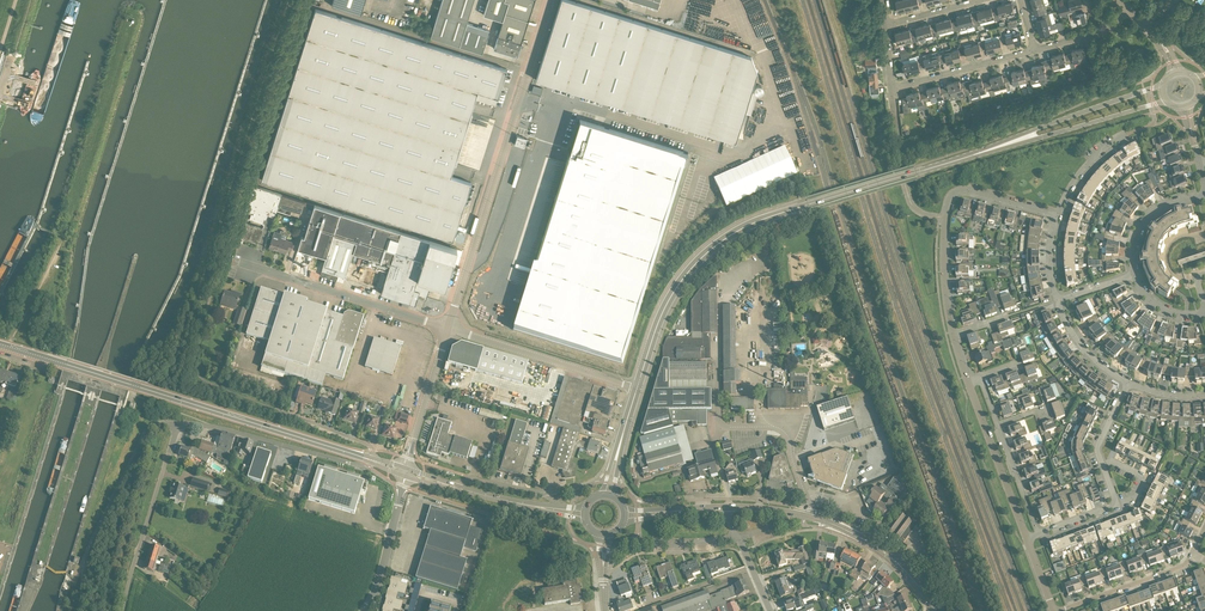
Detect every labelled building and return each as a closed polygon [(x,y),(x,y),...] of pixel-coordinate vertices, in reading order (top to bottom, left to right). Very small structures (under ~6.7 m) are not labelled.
[(332,5),(361,14),(365,0),(334,0),(332,5)] [(490,30),(467,23),(474,0),(442,0),(431,37),(483,53),(490,30)] [(483,15),(502,21),(494,48),(517,56),(535,0),(488,0),(483,15)] [(757,94),(751,92),(758,70),(753,54),(681,30),(647,19),(619,11),(587,0),(558,0),(542,52),(534,79),(622,107),(736,142),(745,112),(751,113),(757,94)] [(658,8),(660,2),(654,0),(631,0),(658,8)] [(903,0),(901,0),(896,1),(898,12),(905,10),(903,0)] [(905,10),(912,8),(910,0),(903,0),(905,10)] [(1070,4),(1057,8),(1060,15),(1064,14),(1068,13),(1075,11),(1074,8),(1083,5),(1081,0),(1069,0),(1070,4)] [(1014,12),(1013,9),(1012,2),(1005,4),(1007,14),(1014,12)] [(1045,3),(1042,4),(1033,6),(1035,13),(1037,13),(1038,16),(1048,14),(1047,11),(1045,3)] [(999,10),(996,11),(998,20),(1001,19),(1000,16),(1007,14),(1005,4),(997,6),(999,10)] [(994,21),(998,20),(996,11),(992,12),(991,7),(984,9),(987,20),(994,18),(994,21)] [(456,164),(472,113),(471,112),(475,100),(475,98),(495,105),(507,69),(411,39),(315,9),(286,101),(284,108),(280,121),(261,180),(453,240),(471,183),(451,176),(454,164),(456,164)] [(975,16),(977,25),(979,24),(981,24),(980,22),(987,20),(984,9),(977,11),(978,15),(975,16)] [(699,22),(700,26),(718,20),(716,14),(714,14),(713,10),(710,11),(712,17),(699,22)] [(1076,15),(1075,11),(1068,13),(1070,20),(1076,19),(1077,24),(1087,21),(1084,13),(1076,15)] [(964,15),(966,25),(973,23),(974,26),(975,26),(977,25),(975,16),(972,17),(971,13),(964,15)] [(1039,28),(1048,25),(1061,22),(1061,21),(1057,23),(1052,24),(1049,13),(1048,14),(1038,16),(1038,20),(1037,20),(1039,28)] [(967,29),(966,25),(964,15),(956,17),(958,21),(954,22),(957,30),(960,30),(967,29)] [(957,30),(954,22),(951,22),(950,18),(943,20),(946,31),(953,29),(953,31),(957,30)] [(934,27),(936,36),(940,35),(947,33),(946,31),(943,20),(936,22),(937,26),(934,27)] [(1061,22),(1048,25),(1039,28),(1041,35),(1050,32),(1049,30),(1058,27),(1059,30),(1063,29),(1061,22)] [(933,37),(936,36),(934,27),(931,28),(930,24),(923,26),(925,36),(932,34),(933,37)] [(916,41),(919,40),(926,39),(925,36),(923,26),(915,28),(917,32),(913,33),(916,41)] [(902,31),(906,44),(916,41),(913,33),(910,33),(909,29),(902,31)] [(895,33),(897,41),(899,46),(906,44),(902,31),(895,33)] [(1005,34),(1002,35),(1005,44),(1007,43),(1008,47),(1016,45),(1013,35),(1012,35),(1012,32),(1005,34)] [(1013,35),(1016,45),(1023,43),(1020,33),(1013,35)] [(1005,44),(1002,35),(999,36),(992,37),(995,50),(1002,49),(1001,44),(1005,44)] [(984,49),(987,48),(988,52),(995,50),(992,37),(985,38),(985,40),(982,41),(984,49)] [(982,41),(978,41),(979,44),(972,46),(975,56),(982,54),(981,50),(984,49),(982,41)] [(975,56),(972,46),(965,47),(964,45),(961,46),(963,55),(966,54),(967,58),(975,56)] [(958,49),(951,51),(954,61),(961,60),(960,55),(963,55),(961,46),(958,47),(958,49)] [(1078,57),(1080,62),(1086,60),(1086,59),(1090,57),(1088,49),(1085,50),(1084,47),(1078,49),(1080,56),(1078,57)] [(1068,55),(1070,63),(1071,68),(1075,67),(1074,63),(1080,62),(1078,57),(1080,56),(1078,49),(1071,51),(1072,53),(1068,55)] [(954,61),(951,51),(944,53),(944,51),(941,52),(943,60),(946,59),(947,63),(954,61)] [(938,55),(931,57),(934,67),(941,65),(940,61),(943,60),(941,52),(937,52),(938,55)] [(1064,53),(1058,54),(1059,62),(1058,62),(1060,67),(1061,70),(1071,68),(1070,63),(1068,55),(1064,55),(1064,53)] [(1047,60),(1050,68),(1053,68),(1053,69),(1060,67),(1058,62),(1059,62),(1058,54),(1051,56),(1052,59),(1047,60)] [(934,67),(931,57),(924,58),(923,56),(920,57),(923,69),(926,68),(926,69),(934,67)] [(920,57),(917,58),(917,60),(911,62),(913,72),(920,70),(923,69),(920,57)] [(877,66),(876,58),(865,59),(866,67),(877,66)] [(1046,76),(1045,73),(1051,72),(1050,68),(1047,60),(1043,61),(1044,64),(1038,65),(1039,72),(1040,78),(1046,76)] [(911,62),(903,64),(906,74),(913,72),(911,62)] [(1041,81),(1040,78),(1039,72),(1038,65),(1031,67),(1032,70),(1028,71),(1030,79),(1031,84),(1041,81)] [(1025,80),(1030,79),(1028,71),(1025,72),(1024,69),(1018,71),(1019,78),(1018,78),(1020,83),(1026,81),(1025,80)] [(879,93),(877,71),(872,71),(872,74),(869,75),(869,77),(870,83),(869,83),(870,94),(879,93)] [(1015,88),(1014,84),(1020,83),(1018,78),(1019,78),(1018,71),(1011,72),(1012,75),(1008,76),(1010,85),(1011,90),(1015,88)] [(999,83),(1000,88),(1007,87),(1008,90),(1011,90),(1010,85),(1008,76),(1003,77),(1002,75),(996,76),(998,83),(999,83)] [(998,83),(996,76),(990,78),(990,81),(987,81),(990,90),(991,95),(996,94),(994,90),(1000,88),(999,83),(998,83)] [(956,89),(958,94),(959,98),(968,95),(965,82),(960,83),(960,80),(953,82),(955,89),(956,89)] [(982,80),(976,82),(977,88),(979,88),(980,93),(986,92),(986,91),(990,90),(987,81),(983,83),(982,80)] [(981,97),(980,93),(979,88),(977,88),(976,82),(972,83),(972,81),(969,82),(969,81),(965,82),(968,95),(970,101),(981,97)] [(959,98),(958,94),(956,89),(955,89),(953,82),(947,84),(948,86),(944,87),(947,96),(948,101),(959,98)] [(533,85),(532,91),(540,94),(542,88),(533,85)] [(759,85),(758,85),(757,85),(756,85),(755,86),(754,87),(754,88),(754,89),(754,90),(754,91),(755,92),(756,93),(757,94),(758,94),(759,94),(760,94),(760,93),(761,93),(762,92),(762,91),(763,91),(763,90),(763,89),(763,88),(763,87),(762,87),(762,86),(761,85),(760,85),(759,85)] [(948,101),(947,96),(944,87),(940,88),(939,86),(933,88),(935,95),(936,94),(938,100),(939,103),(948,101)] [(927,92),(924,93),(926,102),(931,100),(931,101),(938,100),(936,94),(935,95),(933,88),(927,89),(927,92)] [(916,100),(917,105),(919,110),(928,108),(926,102),(924,93),(920,94),(919,91),(913,93),(915,100),(916,100)] [(911,106),(917,105),(916,100),(915,100),(913,93),(906,95),(907,97),(902,99),(904,113),(912,112),(911,106)] [(513,330),(623,364),(689,153),(580,119),(545,230),(543,235),(513,330)] [(524,144),(527,136),(518,134),(516,142),(524,144)] [(1169,149),(1169,148),(1168,145),(1173,144),(1172,143),(1173,143),(1172,143),(1171,137),(1159,140),(1160,144),(1155,145),(1157,152),(1166,150),(1166,149),(1169,149)] [(1129,148),(1134,158),(1140,155),(1139,152),(1140,151),(1138,147),(1137,148),(1136,145),(1129,148)] [(1176,158),(1175,155),(1179,154),(1179,153),(1180,153),(1180,152),(1179,152),(1178,146),(1169,148),(1169,149),(1166,149),(1166,150),(1167,154),(1164,154),(1166,161),(1169,160),(1176,158)] [(714,179),(727,207),(798,175),(785,147),(714,179)] [(1129,161),(1134,158),(1129,148),(1123,152),(1129,161)] [(1124,164),(1129,161),(1123,152),(1118,155),(1117,155),(1124,164)] [(1117,156),(1112,160),(1119,168),(1124,164),(1117,155),(1117,156)] [(1179,169),(1178,165),(1182,164),(1183,164),(1183,163),(1182,163),(1180,157),(1176,158),(1169,160),(1170,164),(1167,165),(1168,172),(1171,171),(1179,169)] [(1114,172),(1119,168),(1112,160),(1107,164),(1106,164),(1114,172)] [(1106,164),(1102,169),(1109,176),(1114,172),(1106,164)] [(1183,168),(1179,169),(1171,171),(1172,175),(1169,176),(1171,182),(1174,182),(1182,180),(1181,179),(1181,176),(1185,175),(1185,174),(1186,174),(1185,174),(1183,168)] [(1104,181),(1109,176),(1102,169),(1097,174),(1097,173),(1096,174),(1104,181)] [(1097,174),(1092,179),(1100,186),(1104,181),(1096,174),(1097,174)] [(1146,187),(1142,189),(1149,200),(1154,197),(1151,190),(1154,189),(1155,190),(1155,189),(1158,188),(1158,186),(1156,182),(1152,174),(1148,176),(1151,180),(1144,183),(1146,187)] [(1174,182),(1175,186),(1172,186),(1173,189),(1187,186),(1186,178),(1181,179),(1182,180),(1174,182)] [(1088,184),(1097,191),(1100,186),(1092,179),(1088,184)] [(1097,191),(1088,184),(1088,185),(1084,190),(1093,196),(1097,191)] [(264,219),(266,220),(268,214),(275,216),(277,210),(282,195),(254,185),(245,211),(251,213),(249,219),(262,224),(264,219)] [(1135,190),(1134,191),(1130,187),(1126,191),(1136,201),(1139,199),(1144,204),(1149,200),(1142,189),(1138,193),(1135,190)] [(1080,196),(1090,202),(1093,196),(1084,190),(1081,196),(1080,196)] [(1136,201),(1126,191),(1122,195),(1128,202),(1124,206),(1134,214),(1138,209),(1134,204),(1136,201)] [(282,195),(277,210),(290,215),(292,210),(301,213),(305,202),(282,195)] [(1090,202),(1080,196),(1077,203),(1087,207),(1090,202)] [(971,202),(969,202),(969,201),(969,202),(964,200),(964,201),(962,200),(961,205),(962,206),(960,212),(965,214),(964,217),(971,219),(974,206),(970,205),(971,202)] [(1118,208),(1114,214),(1122,218),(1124,215),(1130,219),(1134,214),(1124,206),(1121,203),(1118,208)] [(986,206),(979,204),(978,205),(977,205),(976,209),(977,210),(975,217),(980,218),(979,222),(986,223),(989,211),(985,210),(986,206)] [(314,205),(313,209),(304,237),(302,236),(298,248),(326,257),(340,213),(314,205)] [(1072,212),(1083,216),(1085,210),(1076,205),(1073,212),(1072,212)] [(1001,211),(999,210),(999,209),(999,210),(994,209),(993,209),(992,209),(991,214),(992,214),(990,221),(995,222),(994,226),(1001,228),(1004,215),(1000,214),(1001,211)] [(1196,225),(1194,218),(1192,209),(1184,212),(1181,213),(1181,210),(1174,211),(1175,215),(1173,216),(1172,215),(1164,220),(1175,237),(1183,234),(1188,233),(1186,227),(1188,227),(1196,225)] [(1073,212),(1070,219),(1081,222),(1083,216),(1072,212),(1073,212)] [(377,225),(340,213),(326,257),(320,275),(336,280),(338,274),(345,277),(353,253),(367,257),(377,225)] [(1016,215),(1014,214),(1014,213),(1013,214),(1008,213),(1007,213),(1006,218),(1007,218),(1005,225),(1010,227),(1009,230),(1015,232),(1019,219),(1015,218),(1016,215)] [(1112,226),(1124,231),(1126,225),(1120,222),(1122,218),(1114,214),(1111,219),(1115,221),(1112,226)] [(1068,225),(1079,228),(1081,222),(1070,219),(1068,225)] [(1031,221),(1029,229),(1042,231),(1044,224),(1036,222),(1037,221),(1033,220),(1033,221),(1031,221)] [(1175,237),(1164,220),(1156,226),(1154,228),(1152,226),(1148,232),(1150,234),(1149,236),(1148,236),(1145,245),(1166,251),(1169,244),(1175,237)] [(263,228),(254,225),(245,222),(240,237),(245,239),(246,237),(253,240),(253,242),(258,243),(263,228)] [(400,232),(377,225),(367,257),(390,264),(400,232)] [(1068,225),(1067,232),(1077,234),(1079,228),(1068,225)] [(1121,237),(1124,231),(1112,226),(1110,231),(1106,230),(1105,236),(1114,239),(1115,235),(1121,237)] [(1027,228),(1025,236),(1040,239),(1041,235),(1042,235),(1042,231),(1029,229),(1027,228)] [(291,250),(293,242),(284,239),(284,241),(280,240),(282,233),(283,234),(284,231),(281,230),(280,232),(274,231),(269,247),(286,252),(287,249),(291,250)] [(381,294),(415,304),(418,294),(425,297),(429,284),(445,289),(457,249),(429,241),(400,232),(390,264),(381,294)] [(1065,238),(1065,239),(1076,240),(1077,234),(1067,232),(1065,239),(1065,238)] [(960,234),(960,238),(957,238),(957,240),(955,240),(957,240),(956,245),(957,245),(957,247),(962,247),(962,246),(969,246),(969,241),(973,241),(973,234),(960,234)] [(1096,239),(1103,242),(1103,243),(1107,244),(1106,249),(1119,250),(1120,244),(1113,242),(1114,239),(1105,236),(1096,234),(1096,239)] [(1025,236),(1024,244),(1039,246),(1040,246),(1040,242),(1041,242),(1041,239),(1040,239),(1025,236)] [(1065,239),(1065,246),(1075,247),(1076,240),(1065,239)] [(1024,253),(1027,253),(1039,253),(1039,249),(1040,249),(1040,246),(1039,246),(1024,244),(1024,253)] [(1166,251),(1145,245),(1142,254),(1143,255),(1143,257),(1140,257),(1140,264),(1143,264),(1144,266),(1143,267),(1147,276),(1166,268),(1164,260),(1166,251)] [(1111,261),(1111,257),(1118,257),(1119,250),(1106,249),(1106,254),(1102,255),(1102,261),(1111,261)] [(959,250),(959,254),(956,254),(956,256),(955,256),(956,256),(956,261),(957,262),(957,263),(962,263),(962,261),(969,262),(969,256),(973,256),(973,250),(959,250)] [(1027,261),(1027,268),(1027,269),(1039,268),(1040,268),(1039,260),(1027,261)] [(1102,261),(1097,261),(1088,262),(1089,267),(1092,268),(1092,269),(1102,267),(1102,268),(1106,267),(1107,273),(1106,273),(1109,273),(1109,274),(1115,273),(1114,272),(1120,271),(1118,264),(1111,265),(1111,261),(1102,261)] [(959,265),(959,269),(956,269),(956,271),(955,271),(955,272),(956,272),(956,277),(957,277),(957,278),(962,278),(962,277),(969,277),(969,272),(973,272),(973,265),(959,265)] [(1024,269),(1025,277),(1040,275),(1041,275),(1040,272),(1039,268),(1027,269),(1027,268),(1024,269)] [(1175,286),(1170,282),(1166,279),(1171,275),(1166,268),(1147,276),(1150,285),(1151,285),(1153,287),(1150,289),(1154,293),(1155,294),(1157,292),(1159,293),(1159,294),(1167,299),(1171,292),(1175,286)] [(368,271),(364,283),(377,286),(380,275),(368,271)] [(1065,280),(1076,278),(1075,272),(1065,273),(1066,280),(1065,280)] [(1025,277),(1026,285),(1041,282),(1042,282),(1041,279),(1040,275),(1025,277)] [(1078,285),(1076,278),(1065,280),(1066,280),(1067,287),(1071,286),(1071,288),(1075,287),(1075,285),(1078,285)] [(718,334),(717,321),(717,293),(716,279),(714,279),(701,291),(694,304),(694,336),(692,336),(690,338),(690,340),(669,340),(664,349),(664,361),(670,361),(706,360),(706,351),(709,351),(709,343),(711,343),(711,334),(718,334)] [(959,282),(960,286),(957,286),(957,294),(958,294),(958,295),(963,294),(963,293),(970,292),(970,287),(973,287),(973,280),(959,282)] [(1028,293),(1030,292),(1043,289),(1042,286),(1041,282),(1026,285),(1028,293)] [(1109,295),(1116,305),(1124,300),(1122,297),(1127,293),(1125,287),(1120,290),(1120,288),(1115,291),(1115,292),(1113,293),(1109,295)] [(303,368),(322,310),(306,305),(307,302),(284,295),(284,296),(261,289),(247,335),(270,342),(265,356),(303,368)] [(1045,296),(1043,289),(1030,292),(1033,300),(1034,300),(1034,301),(1038,300),(1038,298),(1045,296)] [(1009,295),(1001,298),(999,291),(994,292),(996,299),(997,301),(999,308),(1003,307),(1005,312),(1016,308),(1014,302),(1012,303),(1009,295)] [(225,292),(221,305),(236,310),(241,295),(236,293),(235,296),(225,292)] [(1126,303),(1124,300),(1116,305),(1119,311),(1123,308),(1125,313),(1136,304),(1131,300),(1126,303)] [(999,308),(997,301),(984,305),(986,312),(984,313),(986,318),(997,315),(995,310),(999,308)] [(973,317),(981,315),(977,303),(969,306),(970,309),(961,312),(964,319),(961,320),(963,326),(975,322),(973,317)] [(1076,312),(1078,317),(1090,311),(1086,305),(1086,306),(1085,303),(1081,305),(1082,308),(1077,311),(1077,312),(1076,312)] [(1127,320),(1132,324),(1138,317),(1135,314),(1140,309),(1136,304),(1125,313),(1124,314),(1129,318),(1127,320)] [(724,396),(726,396),(731,396),(731,401),(731,410),(744,410),(745,412),(755,412),(754,399),(748,399),(735,399),(735,384),(741,384),(741,372),(736,372),(735,306),(723,306),(724,396)] [(241,327),(247,311),(239,308),(233,324),(241,327)] [(323,375),(343,381),(363,318),(348,313),(348,312),(344,314),(344,315),(343,318),(326,312),(327,311),(322,310),(303,368),(323,375)] [(1052,318),(1051,316),(1049,310),(1043,313),(1042,311),(1036,314),(1041,327),(1052,322),(1050,318),(1052,318)] [(1089,319),(1091,324),(1098,319),(1096,315),(1093,317),(1090,311),(1078,317),(1081,322),(1082,322),(1081,322),(1083,321),(1083,322),(1089,319)] [(1138,317),(1132,324),(1137,328),(1139,325),(1144,329),(1151,318),(1145,314),(1141,320),(1138,317)] [(1151,318),(1144,329),(1148,331),(1147,335),(1152,338),(1156,329),(1153,327),(1156,321),(1151,318)] [(1092,338),(1102,330),(1106,327),(1101,322),(1098,319),(1091,324),(1094,327),(1089,332),(1090,332),(1089,333),(1092,338)] [(1057,328),(1056,326),(1053,321),(1052,322),(1041,327),(1047,338),(1057,332),(1055,329),(1057,328)] [(1008,336),(1007,333),(1014,330),(1012,322),(999,327),(1000,333),(996,334),(998,342),(999,344),(1000,343),(1002,343),(1003,342),(1002,338),(1008,336)] [(1156,329),(1152,338),(1158,340),(1160,336),(1165,339),(1169,326),(1163,324),(1160,331),(1156,329)] [(1169,326),(1165,339),(1170,339),(1170,344),(1176,345),(1178,335),(1174,335),(1175,328),(1169,326)] [(1178,335),(1176,345),(1176,348),(1182,349),(1183,341),(1189,342),(1189,329),(1182,329),(1181,336),(1178,335)] [(1189,329),(1189,342),(1194,342),(1194,346),(1201,345),(1200,335),(1199,335),(1199,336),(1196,336),(1195,329),(1189,329)] [(1102,330),(1092,338),(1096,342),(1097,341),(1098,342),(1103,338),(1106,341),(1106,342),(1112,336),(1109,333),(1106,335),(1102,330)] [(1062,338),(1061,336),(1058,331),(1057,332),(1047,338),(1053,349),(1063,342),(1061,339),(1062,338)] [(971,350),(980,347),(978,340),(980,339),(978,334),(967,337),(971,350)] [(1110,355),(1118,346),(1120,343),(1115,339),(1112,336),(1106,342),(1110,345),(1106,350),(1107,350),(1106,351),(1105,351),(1105,352),(1110,355)] [(374,339),(365,368),(392,376),(401,347),(374,339)] [(1010,340),(1003,342),(1002,343),(1005,351),(1012,348),(1010,340)] [(1068,347),(1067,346),(1064,341),(1063,342),(1053,349),(1060,358),(1069,351),(1067,348),(1068,347)] [(524,379),(528,363),(461,344),(452,349),(448,363),(522,384),(524,379)] [(995,350),(996,350),(994,345),(987,348),(988,352),(976,357),(979,365),(987,362),(988,364),(994,362),(991,354),(996,353),(995,350)] [(1120,353),(1124,356),(1129,349),(1125,347),(1123,350),(1118,346),(1110,355),(1114,359),(1114,358),(1115,357),(1116,358),(1120,353)] [(1035,360),(1033,354),(1030,355),(1028,348),(1019,352),(1023,364),(1035,360)] [(1129,349),(1124,356),(1128,359),(1125,364),(1126,365),(1126,366),(1125,366),(1130,369),(1136,358),(1138,355),(1132,352),(1129,349)] [(1073,353),(1072,354),(1069,351),(1060,358),(1068,367),(1076,360),(1077,360),(1078,359),(1073,353)] [(1140,365),(1144,367),(1148,359),(1144,358),(1142,361),(1136,358),(1130,369),(1136,372),(1136,371),(1136,370),(1137,370),(1140,365)] [(1148,376),(1148,377),(1153,378),(1157,366),(1158,363),(1152,361),(1148,359),(1144,367),(1145,367),(1149,369),(1147,375),(1148,375),(1148,376)] [(1162,373),(1167,374),(1168,365),(1170,360),(1165,359),(1163,368),(1157,366),(1153,378),(1159,380),(1159,379),(1159,378),(1160,378),(1162,373)] [(1086,367),(1082,363),(1080,361),(1079,363),(1077,360),(1076,360),(1068,367),(1076,376),(1085,368),(1086,367)] [(670,382),(706,381),(707,381),(706,363),(670,364),(670,361),(664,361),(663,361),(641,435),(644,436),(674,428),(672,422),(697,422),(697,425),(707,425),(707,411),(712,411),(712,391),(670,391),(670,382)] [(1023,376),(1026,383),(1038,379),(1036,372),(1038,371),(1036,365),(1025,369),(1027,374),(1023,376)] [(1168,365),(1167,374),(1172,374),(1171,381),(1172,381),(1172,382),(1178,383),(1179,371),(1172,370),(1173,366),(1168,365)] [(1185,376),(1190,376),(1190,367),(1186,368),(1185,371),(1179,371),(1178,383),(1183,384),(1183,383),(1183,382),(1184,382),(1185,376)] [(1190,367),(1190,376),(1195,376),(1195,382),(1197,382),(1197,383),(1202,383),(1201,371),(1195,371),(1194,367),(1190,367)] [(1089,369),(1088,370),(1087,371),(1085,368),(1076,376),(1085,384),(1093,376),(1094,374),(1089,369)] [(1006,376),(1007,381),(1008,382),(1010,381),(1013,388),(1026,383),(1023,376),(1019,377),(1017,372),(1006,376)] [(9,386),(13,375),(5,373),(2,384),(9,386)] [(808,407),(808,406),(807,385),(807,382),(799,382),(799,385),(795,385),(795,374),(790,374),(791,393),(789,393),(789,386),(786,386),(786,390),(783,390),(782,384),(773,384),(773,390),(768,390),(768,410),(801,409),(801,407),(808,407)] [(19,377),(13,375),(9,386),(15,388),(17,384),(18,384),(19,381),(18,381),(19,377)] [(1104,381),(1099,378),(1097,376),(1096,378),(1093,376),(1085,384),(1095,392),(1102,382),(1102,383),(1104,381)] [(584,419),(589,421),(587,428),(593,429),(592,432),(604,436),(617,394),(564,377),(550,424),(563,429),(579,434),(584,419)] [(1010,389),(1008,382),(1007,381),(1003,383),(1002,378),(990,382),(992,387),(995,387),(997,393),(1010,389)] [(1113,387),(1108,384),(1106,383),(1105,384),(1102,383),(1102,382),(1095,392),(1107,399),(1111,394),(1109,393),(1113,387)] [(1050,385),(1038,390),(1041,397),(1045,396),(1047,403),(1056,400),(1052,389),(1050,385)] [(312,406),(316,394),(306,391),(307,389),(301,387),(297,400),(296,403),(301,405),(302,403),(312,406)] [(1028,393),(1016,398),(1019,405),(1023,404),(1026,411),(1034,408),(1030,397),(1028,393)] [(1135,413),(1136,411),(1139,402),(1140,399),(1135,397),(1135,400),(1129,398),(1126,407),(1129,408),(1128,411),(1135,413)] [(335,416),(339,402),(333,400),(332,402),(321,399),(318,409),(326,411),(325,412),(335,416)] [(848,400),(817,410),(825,433),(856,423),(848,400)] [(1010,405),(1008,401),(1000,403),(1002,408),(1001,408),(1003,413),(1002,413),(1004,419),(1013,415),(1009,405),(1010,405)] [(1144,404),(1139,402),(1136,411),(1140,412),(1139,415),(1146,417),(1146,416),(1149,405),(1150,402),(1145,401),(1144,404)] [(359,411),(364,413),(367,404),(362,402),(359,411)] [(1065,417),(1060,403),(1051,406),(1057,420),(1065,417)] [(1149,405),(1146,416),(1150,417),(1150,418),(1157,419),(1157,417),(1159,408),(1160,404),(1155,404),(1154,406),(1149,405)] [(1095,420),(1098,415),(1099,415),(1094,413),(1096,409),(1097,409),(1093,407),(1088,405),(1086,409),(1088,410),(1085,416),(1095,420)] [(540,420),(549,422),(553,409),(544,406),(540,420)] [(1159,408),(1157,417),(1161,417),(1161,420),(1168,421),(1169,409),(1170,406),(1165,406),(1164,408),(1159,408)] [(1169,409),(1168,421),(1172,422),(1179,422),(1179,419),(1180,410),(1180,407),(1175,407),(1175,410),(1169,409)] [(1180,410),(1179,419),(1183,419),(1183,423),(1190,423),(1190,420),(1190,411),(1190,407),(1185,407),(1185,410),(1180,410)] [(1195,410),(1190,411),(1190,420),(1190,423),(1190,424),(1194,424),(1194,426),(1202,425),(1201,419),(1201,410),(1200,407),(1195,407),(1195,410)] [(481,408),(479,415),(501,422),(504,415),(481,408)] [(355,423),(358,413),(347,409),(344,419),(350,421),(355,422),(355,423)] [(400,413),(397,421),(409,425),(411,417),(400,413)] [(376,431),(379,419),(369,416),(366,428),(376,431)] [(1095,420),(1085,416),(1083,422),(1092,426),(1095,421),(1096,421),(1095,420)] [(449,454),(467,459),(472,442),(455,436),(448,434),(452,423),(437,418),(426,453),(439,457),(440,453),(449,455),(449,454)] [(509,443),(508,443),(500,472),(521,478),(530,449),(521,447),(528,424),(516,420),(509,443)] [(1039,428),(1042,436),(1044,435),(1046,442),(1052,440),(1049,432),(1056,429),(1053,421),(1043,425),(1043,426),(1039,428)] [(1093,427),(1092,426),(1083,422),(1080,428),(1089,432),(1092,427),(1093,427)] [(1021,429),(1020,424),(1008,429),(1011,437),(1012,437),(1011,436),(1018,434),(1019,437),(1027,434),(1025,428),(1021,429)] [(393,439),(394,439),(397,429),(386,425),(382,435),(388,437),(389,437),(394,438),(393,439)] [(640,439),(644,452),(637,454),(638,458),(644,478),(651,476),(650,473),(685,463),(685,462),(694,460),(685,426),(640,439)] [(1086,438),(1089,432),(1090,433),(1089,432),(1080,428),(1077,433),(1086,438)] [(575,447),(583,449),(585,443),(577,441),(579,434),(563,429),(551,467),(564,471),(564,473),(565,476),(567,478),(574,477),(574,465),(570,464),(575,447)] [(1087,439),(1086,438),(1077,433),(1074,439),(1083,444),(1086,438),(1087,439)] [(202,441),(199,449),(206,451),(205,452),(212,454),(212,453),(218,455),(217,458),(227,461),(230,455),(228,454),(229,450),(231,451),(235,438),(222,434),(218,447),(214,445),(202,441)] [(495,436),(491,452),(495,454),(500,438),(495,436)] [(1025,438),(1013,443),(1016,451),(1017,451),(1017,450),(1023,448),(1025,451),(1032,448),(1030,442),(1027,443),(1025,438)] [(250,455),(253,444),(243,441),(239,439),(237,444),(240,445),(237,454),(242,455),(243,451),(250,455)] [(1083,448),(1083,444),(1074,439),(1072,444),(1072,448),(1084,448),(1083,448)] [(1117,453),(1122,455),(1129,441),(1127,440),(1125,445),(1120,443),(1115,452),(1116,452),(1117,453)] [(589,444),(585,443),(583,449),(587,451),(595,454),(598,455),(602,445),(590,441),(589,444)] [(733,448),(731,441),(722,443),(724,451),(733,448)] [(1131,443),(1129,441),(1122,455),(1128,459),(1133,449),(1129,447),(1131,443)] [(546,459),(551,444),(545,442),(540,457),(546,459)] [(210,458),(195,448),(189,446),(188,449),(182,447),(179,455),(191,459),(193,454),(198,457),(197,458),(207,464),(210,458)] [(1133,461),(1135,462),(1142,448),(1140,447),(1137,451),(1133,449),(1128,459),(1133,461)] [(1073,456),(1083,453),(1083,449),(1084,449),(1084,448),(1072,448),(1071,452),(1073,456)] [(1144,449),(1142,448),(1135,462),(1137,462),(1137,463),(1141,465),(1146,455),(1142,453),(1144,449)] [(843,493),(845,486),(843,485),(854,456),(836,449),(821,455),(821,456),(808,461),(810,465),(811,464),(812,467),(810,467),(814,477),(809,479),(832,487),(831,488),(843,493)] [(257,450),(248,479),(261,483),(271,455),(271,454),(257,450)] [(760,450),(751,453),(754,461),(762,458),(760,450)] [(698,466),(714,462),(711,452),(695,456),(698,466)] [(1030,452),(1019,457),(1022,465),(1022,464),(1029,462),(1030,465),(1038,462),(1035,456),(1032,457),(1030,452)] [(1076,462),(1085,459),(1086,458),(1085,458),(1083,453),(1073,456),(1076,462)] [(1141,465),(1148,468),(1155,454),(1152,453),(1150,458),(1146,455),(1141,465)] [(1157,455),(1155,454),(1148,468),(1152,471),(1153,470),(1154,471),(1154,472),(1159,462),(1155,460),(1157,455)] [(794,484),(784,456),(774,459),(769,481),(784,484),(787,484),(788,486),(794,484)] [(299,481),(301,477),(302,474),(304,474),(303,477),(308,479),(313,463),(301,459),(294,483),(298,484),(299,481)] [(1078,469),(1088,465),(1089,464),(1087,465),(1085,459),(1076,462),(1078,469)] [(744,467),(741,469),(743,473),(746,472),(748,477),(751,475),(757,473),(752,460),(745,463),(746,466),(744,467)] [(718,473),(714,462),(698,466),(687,469),(691,482),(704,478),(702,472),(709,470),(711,475),(718,473)] [(242,471),(248,474),(251,467),(244,465),(242,471)] [(1090,471),(1088,465),(1078,469),(1073,470),(1077,480),(1087,476),(1086,473),(1090,471),(1091,471),(1091,470),(1090,471)] [(318,468),(309,500),(354,514),(358,502),(363,504),(365,498),(360,497),(364,482),(359,481),(360,478),(348,474),(347,477),(336,474),(337,471),(325,467),(324,470),(318,468)] [(737,468),(736,467),(735,467),(731,468),(731,467),(726,469),(726,470),(725,470),(726,475),(727,475),(729,483),(738,481),(737,476),(739,476),(739,475),(738,474),(738,472),(738,471),(737,470),(737,468)] [(1044,468),(1040,470),(1037,471),(1035,467),(1024,471),(1027,479),(1027,478),(1034,476),(1035,479),(1043,477),(1047,475),(1044,468)] [(1155,480),(1168,487),(1169,485),(1166,483),(1168,479),(1158,475),(1157,477),(1157,476),(1155,480)] [(191,487),(207,492),(210,483),(193,478),(191,487)] [(877,506),(874,511),(883,518),(889,511),(888,510),(889,509),(891,511),(897,503),(896,501),(898,498),(900,499),(907,489),(894,480),(887,490),(882,486),(879,490),(876,488),(872,494),(873,495),(869,500),(877,506)] [(1155,480),(1152,486),(1162,491),(1164,488),(1167,489),(1168,487),(1155,480)] [(1041,481),(1029,485),(1032,493),(1032,492),(1039,490),(1040,493),(1048,491),(1045,484),(1042,485),(1041,481)] [(1089,482),(1083,485),(1088,497),(1091,495),(1094,502),(1100,500),(1096,488),(1092,489),(1089,482)] [(1197,488),(1196,490),(1194,493),(1198,495),(1204,498),(1204,486),(1201,484),(1196,482),(1194,487),(1197,488)] [(175,500),(175,502),(179,504),(180,502),(185,487),(174,484),(173,488),(172,488),(170,493),(171,494),(170,499),(175,500)] [(1084,498),(1088,497),(1083,485),(1077,487),(1080,494),(1076,495),(1081,507),(1087,505),(1084,498)] [(1150,491),(1149,492),(1163,499),(1164,497),(1160,495),(1162,491),(1152,486),(1150,490),(1150,491)] [(1074,509),(1081,507),(1076,495),(1072,496),(1070,490),(1064,492),(1068,504),(1072,502),(1074,509)] [(1065,505),(1068,504),(1064,492),(1058,494),(1060,501),(1057,502),(1061,514),(1067,512),(1065,505)] [(1148,494),(1146,498),(1156,503),(1158,499),(1162,501),(1163,499),(1149,492),(1149,494),(1148,494)] [(222,506),(224,499),(209,495),(207,502),(222,506)] [(1198,495),(1196,499),(1194,498),(1191,503),(1198,507),(1200,504),(1204,506),(1204,498),(1198,495)] [(1055,516),(1061,514),(1057,502),(1053,503),(1051,497),(1045,499),(1049,511),(1052,510),(1055,516)] [(1143,504),(1156,510),(1157,508),(1154,506),(1156,503),(1146,498),(1143,504)] [(1046,512),(1049,511),(1045,499),(1039,501),(1041,508),(1037,509),(1042,521),(1048,519),(1046,512)] [(1189,514),(1199,519),(1202,513),(1197,510),(1198,507),(1191,503),(1188,509),(1190,511),(1189,514)] [(1155,512),(1156,510),(1143,504),(1141,508),(1142,508),(1141,509),(1140,510),(1150,514),(1152,511),(1155,512)] [(430,507),(429,511),(423,530),(424,530),(424,529),(430,531),(416,578),(418,579),(421,580),(457,591),(467,561),(460,558),(463,548),(476,552),(483,531),(470,527),(472,520),(473,520),(430,507)] [(1133,513),(1138,527),(1141,527),(1139,523),(1143,521),(1139,511),(1138,512),(1133,513)] [(1129,515),(1127,516),(1131,526),(1135,524),(1136,528),(1138,527),(1133,513),(1129,515)] [(904,544),(919,523),(913,519),(911,522),(900,514),(888,530),(887,531),(888,532),(889,534),(888,536),(897,543),(899,540),(904,544)] [(1196,526),(1199,519),(1189,514),(1187,518),(1185,517),(1182,523),(1189,526),(1190,523),(1196,526)] [(1127,527),(1131,526),(1127,516),(1125,517),(1125,516),(1121,518),(1126,531),(1128,530),(1127,527)] [(1117,520),(1114,521),(1118,531),(1122,529),(1124,532),(1126,531),(1121,518),(1117,519),(1117,520)] [(1115,532),(1118,531),(1114,521),(1113,521),(1108,523),(1113,535),(1114,535),(1114,536),(1117,535),(1115,532)] [(1177,524),(1180,526),(1179,529),(1181,530),(1179,533),(1190,539),(1193,532),(1187,529),(1189,526),(1182,523),(1179,521),(1177,524)] [(1104,525),(1102,525),(1106,537),(1113,535),(1108,523),(1104,524),(1104,525)] [(1100,540),(1106,537),(1102,525),(1101,526),(1095,528),(1100,540)] [(1087,531),(1092,543),(1098,540),(1094,528),(1089,530),(1087,531)] [(1085,531),(1081,533),(1086,545),(1092,543),(1087,531),(1085,532),(1085,531)] [(1076,535),(1075,535),(1079,545),(1081,544),(1082,548),(1085,547),(1085,546),(1086,545),(1081,533),(1076,535)] [(1072,536),(1068,538),(1073,551),(1075,550),(1074,547),(1079,545),(1075,535),(1072,536)] [(507,541),(508,539),(504,538),(503,540),(498,538),(495,548),(504,551),(507,541)] [(1064,540),(1062,540),(1066,550),(1069,549),(1070,552),(1073,551),(1068,538),(1064,539),(1064,540)] [(1183,538),(1182,541),(1180,540),(1173,543),(1178,557),(1185,554),(1182,549),(1186,548),(1189,541),(1183,538)] [(1066,550),(1062,540),(1060,541),(1056,542),(1061,556),(1063,555),(1062,552),(1066,550)] [(516,544),(517,542),(512,541),(512,543),(507,541),(504,551),(513,553),(516,544)] [(1050,545),(1055,559),(1061,556),(1056,542),(1052,544),(1050,545),(1050,544),(1050,545)] [(522,556),(525,545),(521,543),(520,545),(516,544),(513,553),(522,556)] [(1166,557),(1169,555),(1171,559),(1178,557),(1173,543),(1167,545),(1166,546),(1163,548),(1166,557)] [(814,552),(813,561),(819,562),(819,558),(822,559),(823,554),(827,554),(828,545),(820,544),(819,552),(814,552)] [(530,559),(533,549),(529,548),(530,546),(525,545),(522,556),(530,559)] [(826,559),(830,560),(834,561),(835,556),(836,546),(828,545),(827,554),(826,559)] [(151,546),(149,554),(158,556),(158,557),(166,559),(167,556),(159,554),(160,548),(151,546)] [(539,562),(542,552),(538,551),(538,549),(534,547),(530,559),(539,562)] [(795,572),(800,571),(811,567),(805,547),(799,549),(799,552),(794,552),(783,552),(782,551),(775,554),(779,567),(787,565),(785,560),(802,560),(803,565),(794,568),(795,572)] [(1152,550),(1154,554),(1157,564),(1164,562),(1163,558),(1166,557),(1163,548),(1159,549),(1159,548),(1152,550)] [(841,559),(849,563),(853,554),(846,550),(841,559)] [(503,563),(506,554),(496,551),(495,556),(493,555),(492,559),(493,560),(503,563)] [(921,569),(926,567),(918,559),(917,560),(910,552),(907,555),(921,569)] [(1150,567),(1157,564),(1154,554),(1147,556),(1146,553),(1142,555),(1146,564),(1149,563),(1150,567)] [(157,561),(158,557),(158,556),(149,554),(146,561),(156,564),(160,565),(164,567),(165,564),(157,561)] [(853,554),(849,563),(856,567),(861,558),(853,554)] [(1133,561),(1137,572),(1144,569),(1142,565),(1146,564),(1142,555),(1138,556),(1140,559),(1133,561)] [(720,570),(725,568),(726,570),(730,569),(726,558),(717,562),(718,563),(715,564),(715,561),(707,564),(708,566),(712,575),(719,573),(717,568),(719,567),(720,570)] [(493,560),(492,564),(490,564),(489,568),(491,569),(500,572),(503,563),(493,560)] [(144,569),(153,572),(156,564),(146,561),(144,569)] [(536,573),(537,569),(535,569),(537,564),(527,561),(524,570),(536,573)] [(685,575),(686,575),(688,582),(694,580),(693,575),(700,573),(696,561),(688,564),(687,564),(688,565),(685,566),(685,565),(682,566),(685,575)] [(1130,574),(1137,572),(1133,561),(1127,564),(1126,561),(1122,562),(1125,571),(1128,570),(1130,574)] [(860,574),(857,572),(853,578),(857,581),(859,577),(860,576),(862,577),(869,582),(877,571),(874,569),(875,567),(868,562),(862,570),(860,574)] [(1053,566),(1056,574),(1066,570),(1063,562),(1053,566)] [(1113,569),(1116,579),(1123,576),(1122,572),(1125,571),(1122,562),(1118,564),(1119,566),(1113,569)] [(661,579),(669,576),(673,589),(679,587),(670,563),(667,564),(668,565),(665,566),(665,565),(657,568),(661,579)] [(168,568),(164,567),(160,565),(158,572),(162,573),(163,572),(169,574),(170,571),(168,570),(168,568)] [(636,583),(641,581),(644,588),(653,584),(646,567),(642,568),(641,566),(640,566),(640,567),(632,570),(635,578),(634,578),(636,583)] [(712,577),(712,575),(708,566),(704,568),(708,579),(712,577)] [(1101,570),(1105,579),(1108,577),(1109,581),(1116,579),(1113,569),(1106,571),(1105,568),(1101,570)] [(486,577),(497,580),(500,572),(491,569),(489,573),(487,573),(486,577)] [(533,582),(534,578),(533,577),(534,573),(524,570),(522,578),(531,581),(533,582)] [(1092,576),(1096,586),(1103,584),(1101,580),(1105,579),(1101,570),(1098,571),(1099,574),(1092,576)] [(1186,583),(1204,576),(1203,571),(1204,571),(1203,570),(1194,574),(1194,576),(1185,579),(1186,583)] [(878,581),(882,584),(888,578),(882,572),(872,583),(875,585),(878,581)] [(390,576),(387,585),(403,589),(405,585),(398,583),(399,579),(390,576)] [(1089,589),(1096,586),(1092,576),(1086,578),(1085,576),(1081,577),(1084,586),(1087,585),(1089,589)] [(1204,583),(1204,576),(1186,583),(1187,585),(1191,584),(1191,582),(1196,580),(1198,586),(1204,583)] [(495,589),(497,580),(486,577),(485,581),(487,582),(485,586),(495,589)] [(779,591),(792,586),(791,581),(789,577),(780,580),(780,581),(776,583),(779,591)] [(1072,583),(1075,594),(1082,591),(1081,587),(1084,586),(1081,577),(1077,578),(1078,581),(1072,583)] [(530,591),(532,587),(530,586),(531,581),(522,578),(519,587),(530,591)] [(882,597),(887,599),(894,596),(893,596),(895,595),(888,589),(894,583),(888,578),(882,584),(885,588),(882,591),(878,595),(882,597)] [(213,579),(208,586),(209,586),(207,590),(209,591),(216,581),(216,580),(213,579)] [(580,604),(577,584),(576,580),(547,585),(548,590),(542,590),(545,606),(570,602),(570,605),(580,604)] [(632,597),(631,593),(632,593),(627,580),(617,584),(621,595),(625,594),(626,599),(632,597)] [(1178,589),(1174,580),(1168,582),(1174,599),(1175,599),(1173,591),(1178,589)] [(715,610),(720,608),(727,606),(727,605),(726,601),(738,597),(750,592),(745,582),(733,587),(733,588),(721,592),(722,593),(710,597),(708,591),(662,608),(663,610),(711,610),(715,610)] [(1174,599),(1168,582),(1162,584),(1165,594),(1170,592),(1173,600),(1174,599)] [(1075,594),(1072,583),(1065,586),(1064,583),(1060,584),(1063,592),(1066,590),(1068,596),(1075,594)] [(1204,590),(1204,583),(1198,586),(1200,591),(1192,593),(1192,594),(1204,590)] [(1165,594),(1162,584),(1156,586),(1162,604),(1163,603),(1161,595),(1165,594)] [(387,585),(385,593),(395,596),(396,592),(402,593),(403,589),(387,585)] [(781,598),(797,593),(797,592),(798,592),(795,585),(792,586),(779,591),(781,598)] [(483,586),(482,590),(484,590),(482,595),(492,598),(495,589),(483,586)] [(1162,604),(1156,586),(1149,589),(1150,591),(1153,598),(1158,597),(1160,604),(1162,604)] [(519,587),(516,596),(526,599),(527,594),(529,595),(530,591),(519,587)] [(1204,597),(1204,590),(1192,594),(1193,596),(1201,594),(1202,598),(1196,600),(1204,597)] [(1144,593),(1150,610),(1152,610),(1150,605),(1155,603),(1153,598),(1150,591),(1144,593)] [(385,593),(383,601),(399,606),(400,602),(394,600),(395,596),(385,593)] [(1150,610),(1144,593),(1138,595),(1142,605),(1146,603),(1149,610),(1150,610)] [(1138,595),(1132,597),(1137,610),(1139,610),(1137,606),(1142,605),(1138,595)] [(523,608),(524,603),(526,604),(527,599),(526,599),(516,596),(513,605),(523,608)] [(901,607),(909,603),(906,596),(898,599),(898,600),(893,602),(895,605),(899,603),(901,607)] [(1126,599),(1126,597),(1119,599),(1123,610),(1125,610),(1124,609),(1129,607),(1129,609),(1130,609),(1126,599)] [(1132,597),(1126,599),(1130,609),(1134,608),(1135,610),(1137,610),(1132,597)] [(1204,604),(1204,597),(1196,600),(1198,605),(1190,608),(1191,609),(1204,604)] [(865,610),(867,610),(869,610),(865,598),(861,600),(865,610)] [(1119,599),(1113,602),(1117,610),(1121,610),(1122,610),(1123,610),(1119,599)] [(796,608),(800,607),(798,600),(793,602),(793,601),(789,602),(789,603),(784,605),(787,610),(790,610),(796,609),(796,608)] [(380,610),(385,610),(391,610),(391,609),(397,610),(398,610),(399,606),(383,601),(380,610)] [(617,604),(619,610),(626,609),(627,610),(631,610),(637,609),(634,601),(625,605),(624,601),(617,604)] [(451,607),(440,604),(432,602),(429,610),(450,610),(451,607)] [(1113,602),(1107,604),(1110,610),(1117,610),(1113,602)] [(727,605),(727,606),(728,610),(738,610),(737,607),(736,607),(735,603),(727,605)] [(901,607),(902,610),(901,610),(911,610),(913,610),(909,603),(901,607)]
